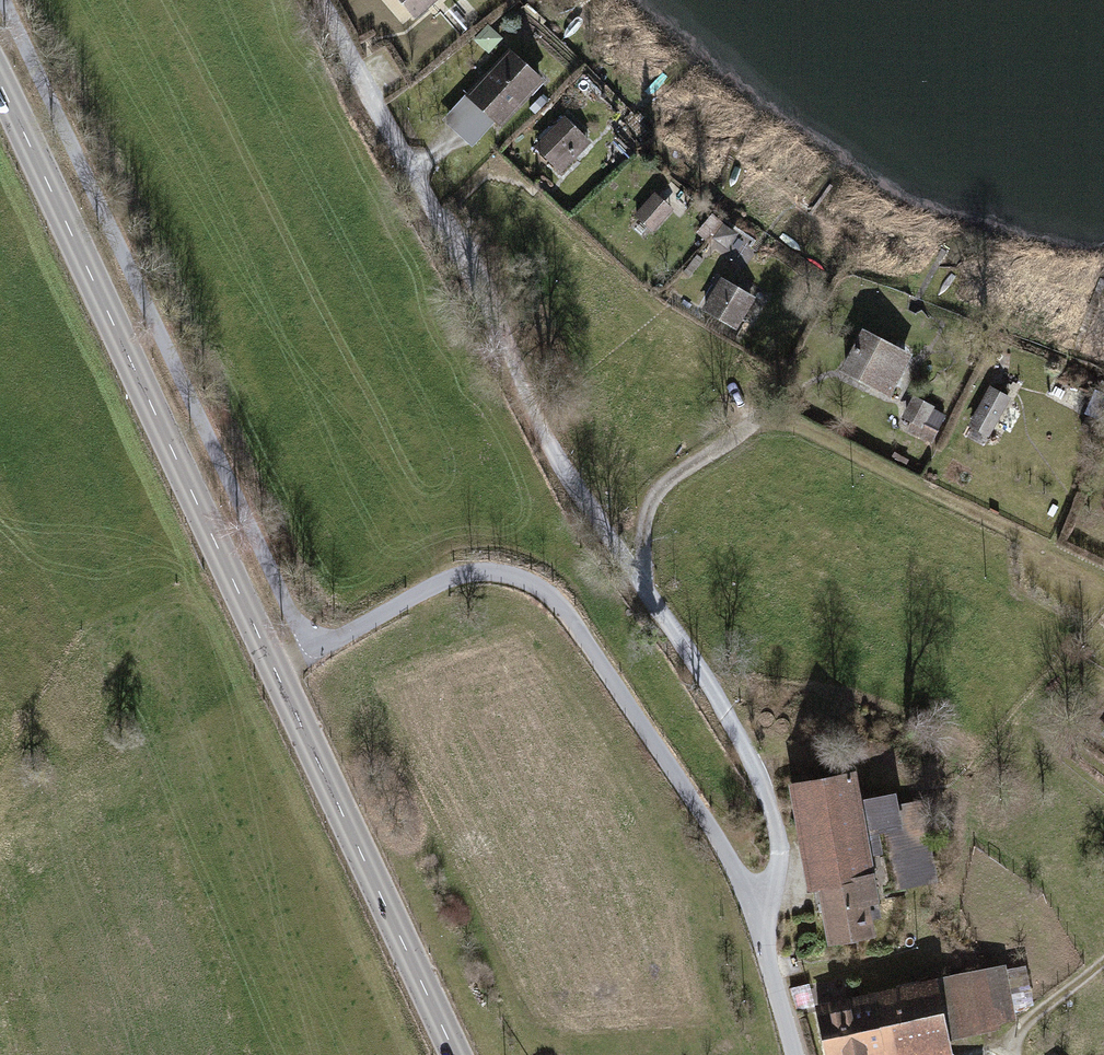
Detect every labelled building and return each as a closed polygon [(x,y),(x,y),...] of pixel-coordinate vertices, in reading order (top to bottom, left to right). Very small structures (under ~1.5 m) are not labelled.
[(414,19),(438,0),(397,0),(414,19)] [(544,80),(510,49),(464,96),(501,128),(544,80)] [(591,142),(564,115),(532,148),(561,174),(591,142)] [(674,209),(653,192),(633,216),(653,233),(674,209)] [(757,298),(721,277),(701,309),(738,329),(757,298)] [(913,355),(862,328),(838,371),(890,398),(913,355)] [(1011,398),(989,385),(968,427),(989,438),(1011,398)] [(948,414),(913,396),(902,418),(910,422),(906,430),(932,444),(948,414)] [(854,772),(788,784),(807,891),(818,889),(828,941),(874,932),(871,919),(879,918),(868,854),(880,852),(876,831),(885,829),(900,827),(896,804),(894,792),(859,798),(854,772)] [(920,799),(896,804),(900,827),(885,829),(898,886),(936,878),(920,799)] [(829,1054),(942,1054),(950,1053),(947,1043),(1004,1032),(1002,1025),(1016,1022),(1004,963),(818,1002),(829,1054)]
